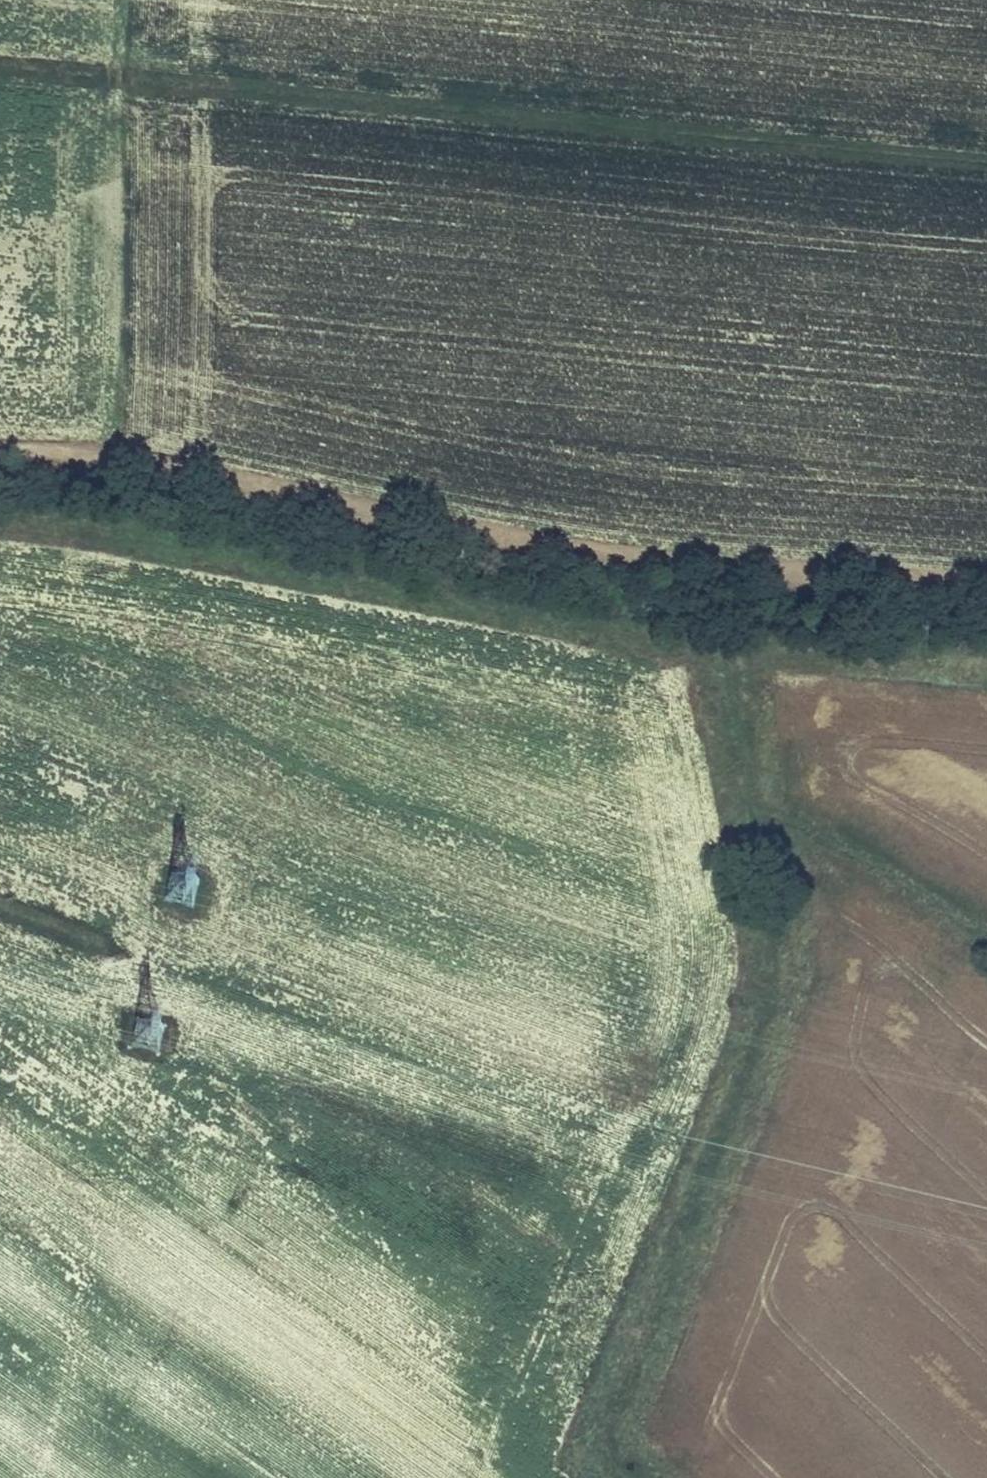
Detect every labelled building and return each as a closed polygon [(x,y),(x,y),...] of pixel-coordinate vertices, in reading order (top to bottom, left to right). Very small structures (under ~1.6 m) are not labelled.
[(193,905),(196,875),(169,871),(165,901),(193,905)] [(131,1049),(158,1052),(161,1019),(134,1017),(131,1049)]
